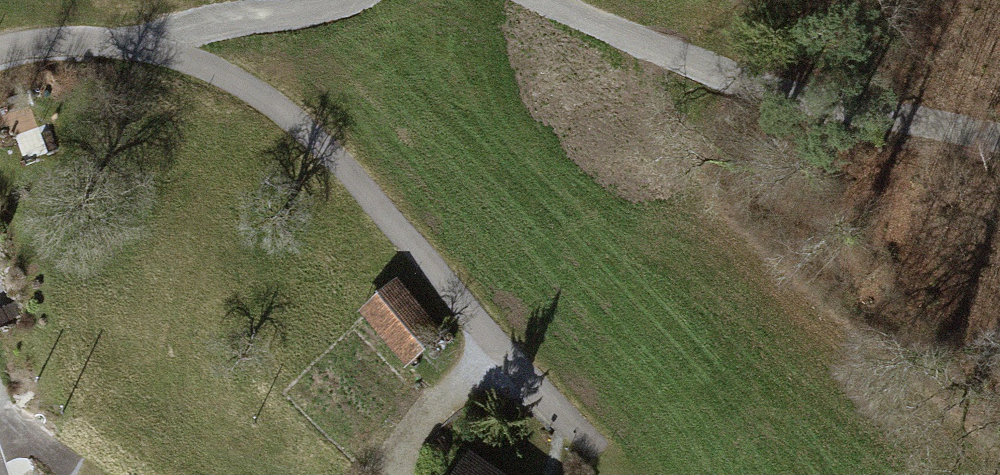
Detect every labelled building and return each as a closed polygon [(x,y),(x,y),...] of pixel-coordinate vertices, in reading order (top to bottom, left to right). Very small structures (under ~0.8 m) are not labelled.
[(446,340),(398,284),(358,317),(405,374),(446,340)] [(466,448),(447,474),(505,474),(466,448)]
